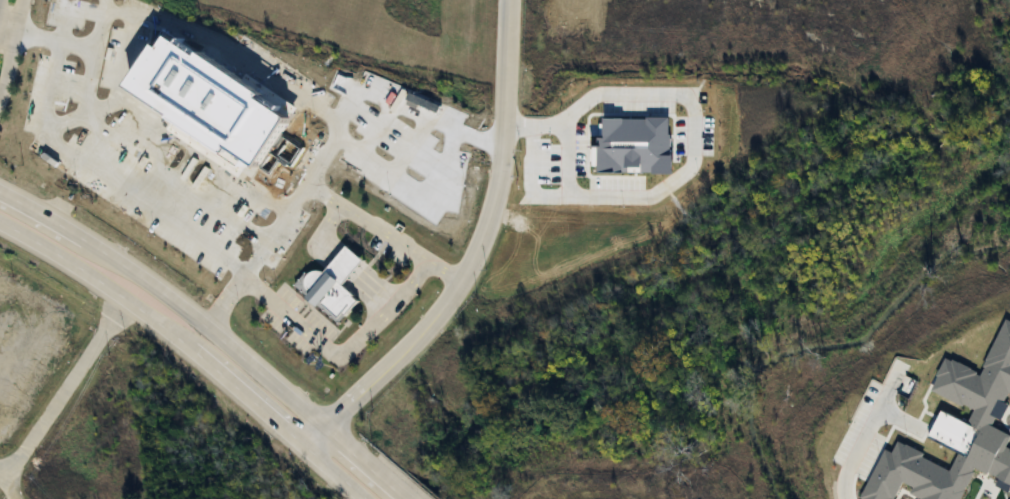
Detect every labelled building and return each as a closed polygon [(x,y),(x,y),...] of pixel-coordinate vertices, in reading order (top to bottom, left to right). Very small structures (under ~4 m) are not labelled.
[(346,248),(324,274),(320,273),(314,272),(311,273),(308,274),(304,272),(293,285),(309,298),(305,302),(314,310),(316,308),(338,327),(357,303),(351,299),(353,296),(341,287),(363,261),(346,248)]
